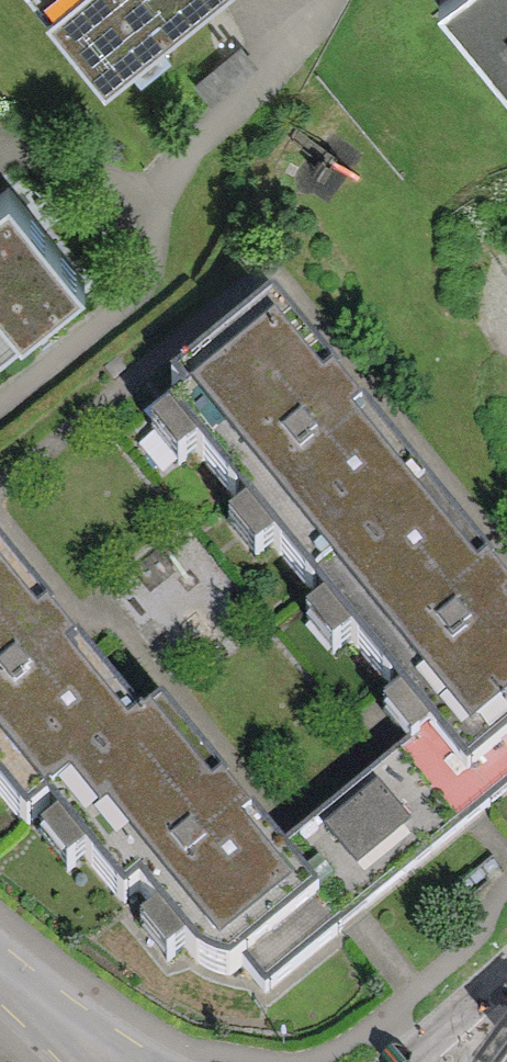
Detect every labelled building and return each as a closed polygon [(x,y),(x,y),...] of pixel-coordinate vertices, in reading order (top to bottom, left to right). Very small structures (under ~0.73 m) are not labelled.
[(93,85),(200,1),(200,0),(25,0),(93,85)] [(440,12),(506,95),(506,0),(455,0),(440,12)] [(81,289),(0,196),(0,359),(81,289)] [(269,306),(167,390),(180,405),(165,417),(420,727),(464,779),(506,744),(506,610),(494,595),(479,575),(486,570),(361,419),(352,426),(336,407),(323,391),(333,383),(269,306)] [(0,568),(0,805),(17,825),(37,808),(115,901),(129,889),(192,964),(226,972),(308,904),(267,853),(243,825),(238,829),(223,812),(208,794),(215,789),(153,715),(134,730),(70,653),(61,661),(47,644),(32,626),(42,618),(0,568)] [(226,972),(253,998),(358,913),(506,792),(506,744),(464,779),(420,727),(267,853),(308,904),(226,972)]
